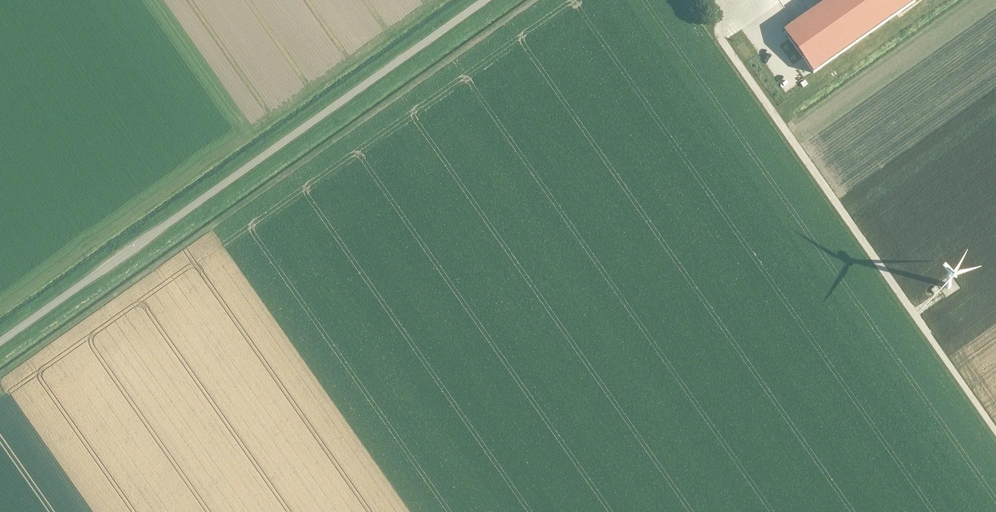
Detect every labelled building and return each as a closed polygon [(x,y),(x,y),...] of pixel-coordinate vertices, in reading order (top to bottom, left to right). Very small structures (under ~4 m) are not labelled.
[(771,41),(800,83),(916,1),(915,0),(830,0),(771,41)]
